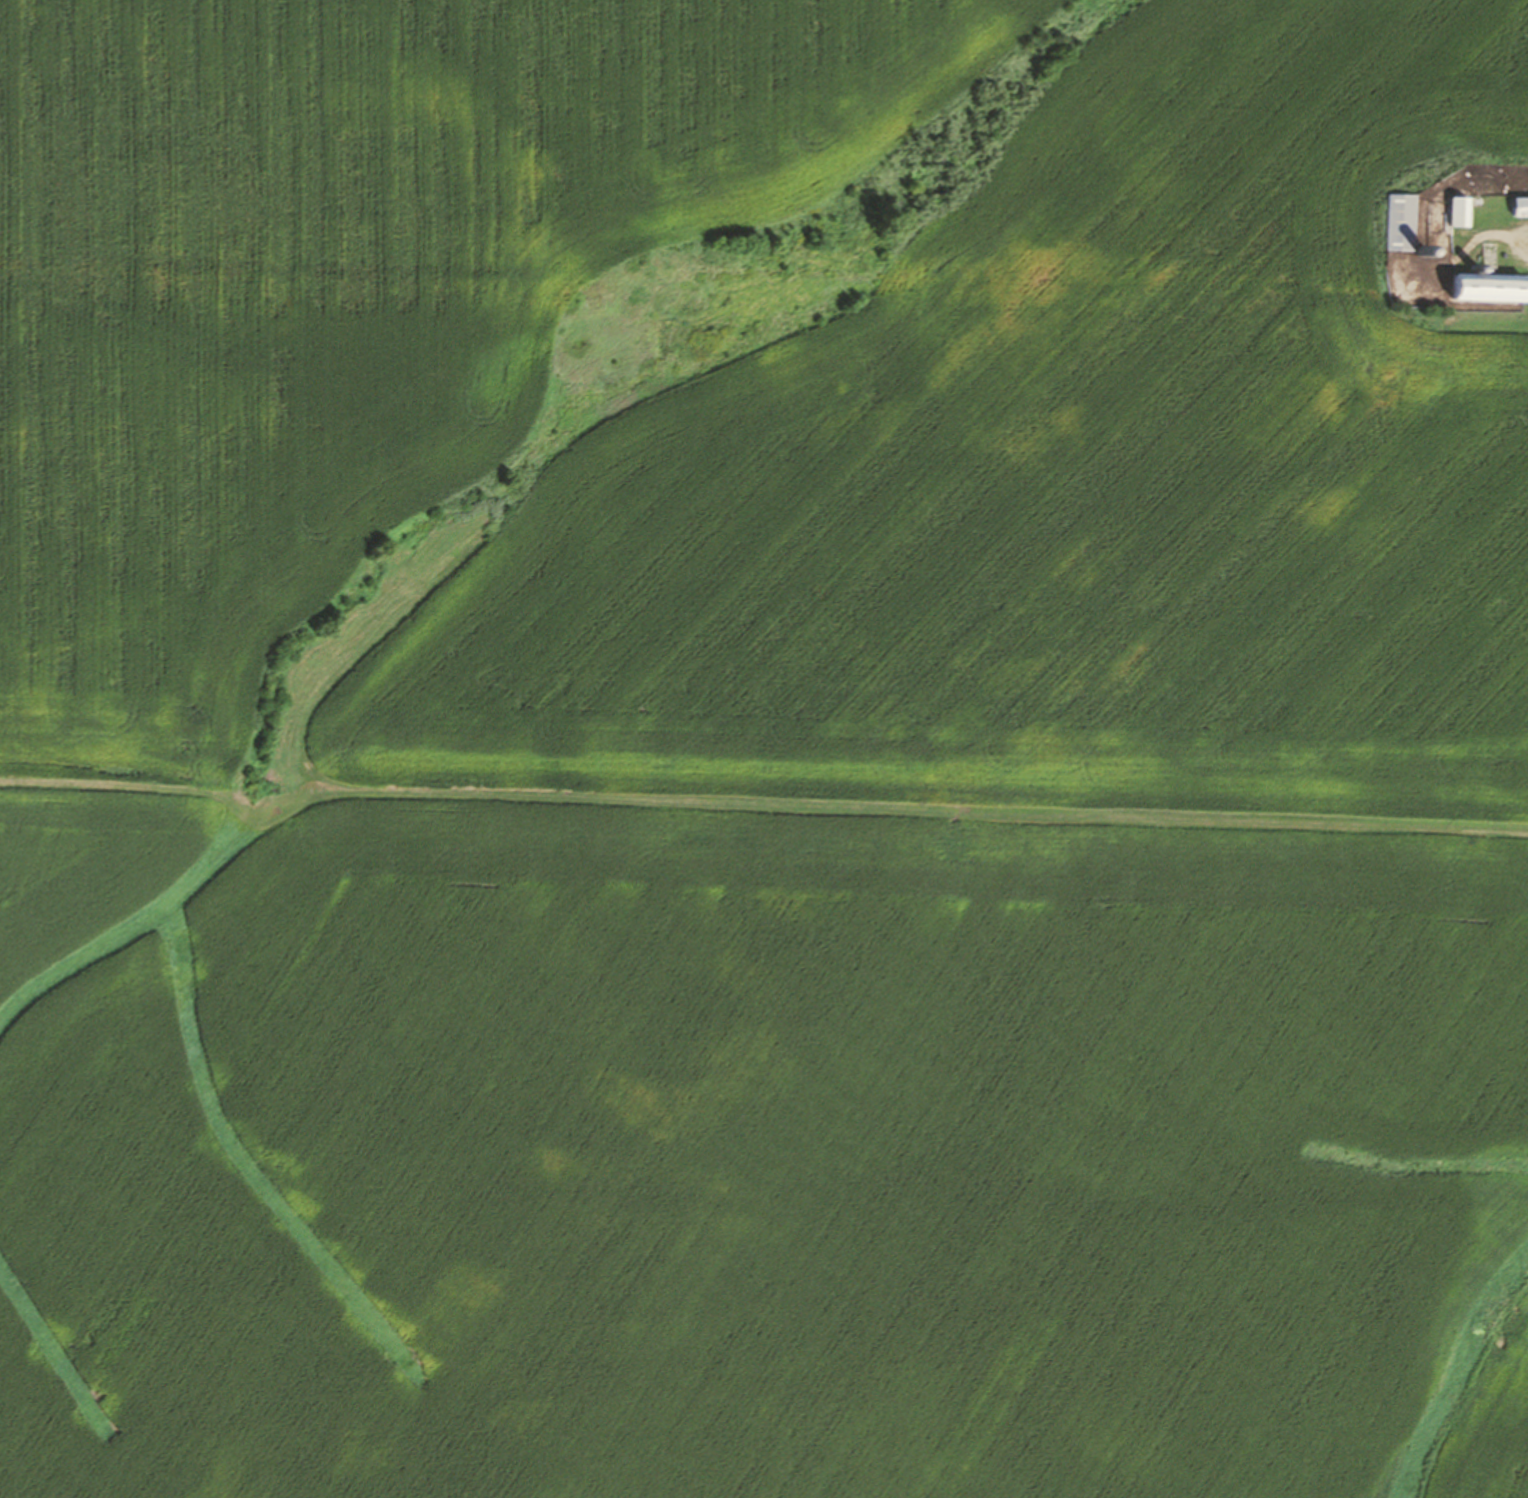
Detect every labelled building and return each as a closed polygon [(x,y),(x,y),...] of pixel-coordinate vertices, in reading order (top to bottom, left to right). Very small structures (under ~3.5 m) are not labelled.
[(1413,195),(1386,195),(1386,251),(1413,251),(1413,195)] [(1513,217),(1527,217),(1527,198),(1513,198),(1513,217)] [(1451,226),(1467,226),(1467,199),(1451,199),(1451,226)] [(1453,275),(1452,301),(1527,303),(1527,287),(1527,276),(1453,275)]
